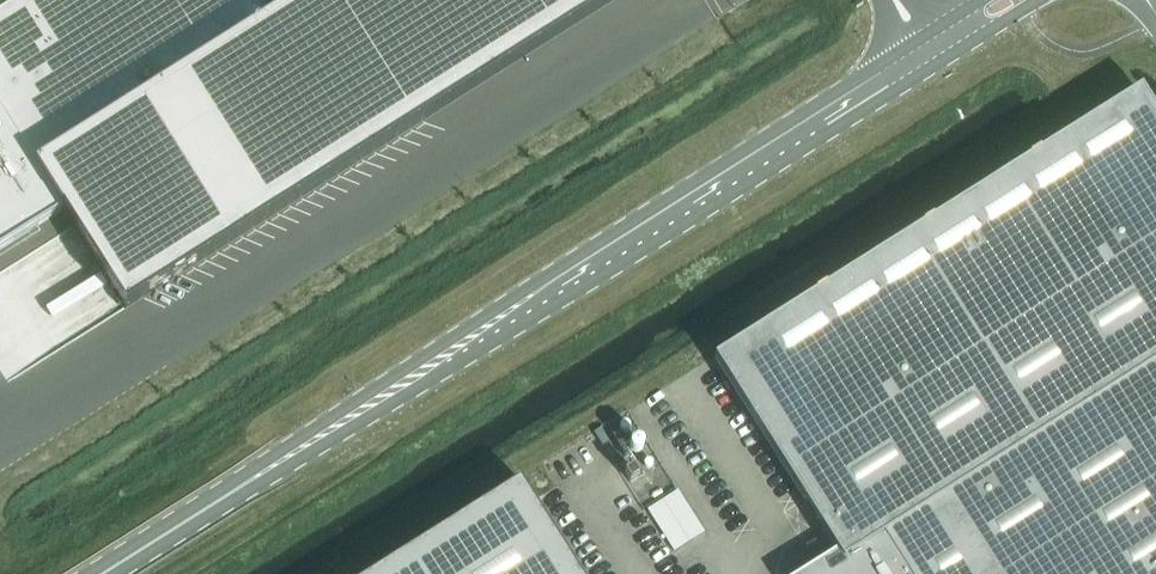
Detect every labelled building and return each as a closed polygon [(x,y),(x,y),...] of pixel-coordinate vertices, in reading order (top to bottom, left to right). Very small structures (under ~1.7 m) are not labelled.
[(614,0),(0,0),(0,250),(63,210),(125,309),(614,0)] [(1141,87),(714,356),(837,550),(799,573),(1155,573),(1155,112),(1141,87)] [(520,480),(368,573),(579,573),(520,480)] [(667,542),(699,526),(678,483),(645,499),(667,542)]
